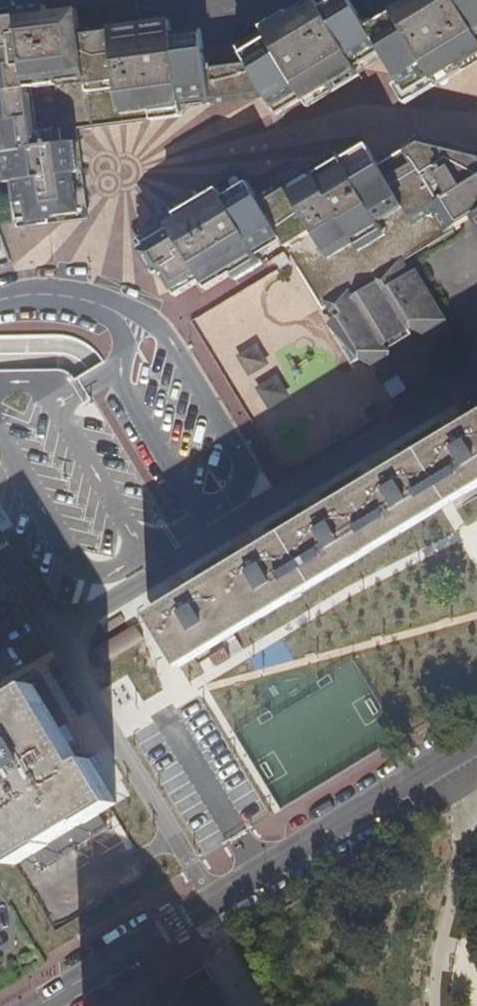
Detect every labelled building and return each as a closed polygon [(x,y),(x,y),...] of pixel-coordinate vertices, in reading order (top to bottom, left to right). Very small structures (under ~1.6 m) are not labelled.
[(392,11),(393,13),(367,28),(350,0),(335,0),(321,9),(317,3),(265,34),(268,39),(243,55),(249,64),(208,69),(203,30),(173,34),(172,29),(143,33),(139,2),(78,9),(77,4),(0,14),(0,155),(11,153),(19,221),(79,214),(71,142),(65,143),(63,130),(154,118),(154,114),(183,110),(182,101),(211,97),(212,99),(225,98),(266,92),(280,115),(304,100),(305,101),(358,69),(357,67),(382,52),(408,94),(433,79),(434,80),(476,54),(476,0),(411,0),(392,11)] [(419,143),(382,166),(363,135),(321,160),(318,156),(308,162),(310,166),(298,174),(291,161),(251,185),(250,182),(224,198),(218,189),(166,220),(171,229),(145,244),(177,296),(202,281),(208,290),(260,257),(255,249),(281,233),(286,242),(287,242),(297,258),(299,262),(313,254),(339,296),(328,303),(337,317),(334,319),(358,359),(364,355),(381,364),(389,350),(385,343),(416,325),(432,333),(440,319),(404,259),(428,244),(430,247),(457,232),(455,228),(476,214),(476,157),(419,143)] [(313,254),(299,262),(325,305),(328,303),(339,296),(313,254)] [(464,424),(462,421),(440,434),(441,437),(396,465),(394,462),(371,475),(373,479),(327,506),(326,503),(303,516),(305,519),(259,547),(257,544),(235,557),(237,561),(192,588),(190,584),(167,598),(169,602),(146,615),(178,668),(476,487),(476,416),(464,424)] [(0,703),(0,844),(13,865),(30,854),(39,869),(103,830),(95,815),(113,805),(86,761),(77,766),(29,686),(0,703)] [(123,797),(133,792),(109,748),(96,755),(101,765),(104,763),(123,797)]
